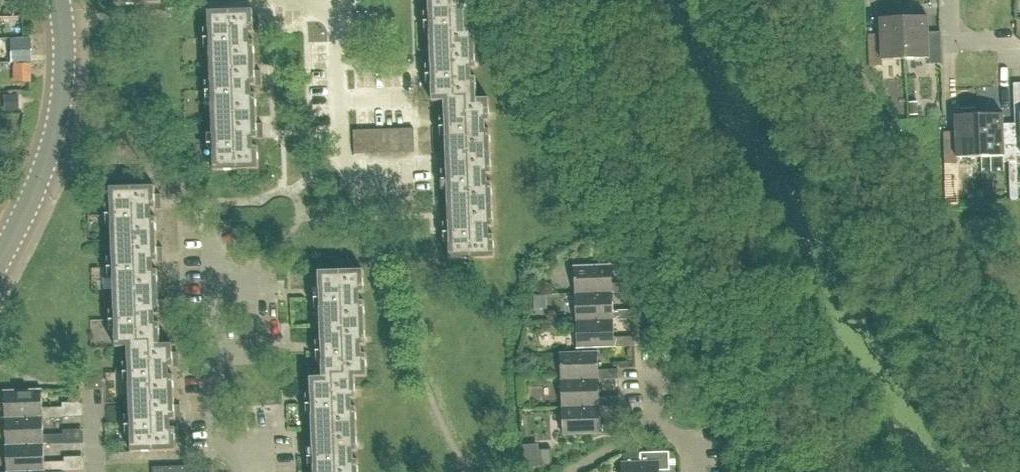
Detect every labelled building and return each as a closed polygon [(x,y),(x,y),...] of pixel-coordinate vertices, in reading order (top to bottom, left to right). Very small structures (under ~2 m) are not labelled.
[(475,48),(474,0),(429,0),(429,9),(421,9),(421,24),(429,24),(430,49),(475,48)] [(211,66),(255,64),(254,34),(260,34),(260,33),(260,19),(254,20),(254,11),(209,12),(210,37),(211,65),(211,66)] [(904,18),(905,60),(929,59),(930,65),(942,64),(941,32),(929,33),(928,17),(904,18)] [(882,61),(905,60),(904,18),(881,19),(881,35),(869,35),(870,67),(882,66),(882,61)] [(477,100),(477,99),(475,48),(430,49),(431,62),(423,62),(423,77),(431,77),(432,103),(444,103),(444,102),(477,100)] [(212,118),(257,117),(256,87),(262,87),(262,86),(262,72),(256,72),(256,66),(255,64),(211,66),(211,92),(212,118)] [(446,154),(491,153),(489,99),(477,99),(477,100),(444,102),(444,103),(444,114),(436,114),(437,129),(445,129),(446,154)] [(979,115),(980,158),(1004,157),(1004,163),(1009,162),(1009,174),(1018,174),(1017,162),(1016,130),(1004,130),(1003,114),(979,115)] [(958,164),(958,158),(980,158),(979,115),(955,116),(956,132),(944,133),(945,165),(958,164)] [(257,117),(212,118),(214,172),(259,170),(258,140),(264,140),(264,139),(263,125),(257,125),(257,117)] [(402,130),(403,154),(415,153),(414,129),(402,130)] [(367,155),(379,155),(378,130),(366,131),(367,155)] [(379,155),(391,154),(390,130),(378,130),(379,155)] [(391,154),(403,154),(402,130),(390,130),(391,154)] [(354,155),(367,155),(366,131),(354,131),(354,155)] [(448,207),(493,205),(491,153),(446,154),(446,167),(438,168),(439,182),(447,182),(448,207)] [(112,242),(157,240),(156,210),(162,210),(162,209),(161,195),(155,195),(155,187),(125,188),(110,188),(111,215),(112,242)] [(493,205),(448,207),(448,220),(440,220),(441,235),(449,235),(450,260),(495,259),(493,205)] [(625,256),(634,252),(628,239),(619,243),(625,256)] [(114,294),(159,293),(158,263),(164,263),(164,262),(163,248),(157,248),(157,240),(112,242),(113,267),(114,294)] [(576,295),(613,293),(612,265),(575,266),(576,295)] [(321,326),(366,324),(364,271),(319,272),(319,284),(311,285),(311,299),(312,300),(320,299),(321,326)] [(618,294),(633,293),(632,284),(618,285),(618,294)] [(161,345),(160,316),(166,316),(166,315),(165,301),(159,301),(159,293),(114,294),(114,322),(116,348),(127,348),(127,347),(161,346),(161,345)] [(577,322),(614,320),(613,293),(576,295),(577,322)] [(620,322),(634,321),(633,311),(619,312),(620,322)] [(614,320),(577,322),(578,349),(615,348),(614,320)] [(313,352),(321,352),(322,377),(322,378),(355,377),(355,378),(368,377),(366,324),(321,326),(321,327),(321,337),(313,337),(313,352)] [(621,348),(634,347),(634,338),(620,339),(621,348)] [(129,399),(175,397),(174,368),(180,367),(179,367),(179,353),(173,353),(173,345),(161,345),(161,346),(127,347),(127,348),(128,373),(129,399)] [(562,381),(599,380),(598,352),(561,353),(562,381)] [(604,381),(618,380),(618,370),(604,371),(604,381)] [(303,406),(311,405),(312,431),(357,430),(355,378),(355,377),(322,378),(322,377),(310,378),(311,390),(303,391),(303,406)] [(600,407),(600,408),(619,407),(619,397),(600,398),(599,380),(562,381),(563,408),(600,407)] [(6,419),(43,417),(42,390),(5,391),(6,419)] [(175,397),(129,399),(129,403),(130,425),(131,452),(177,451),(175,420),(181,420),(181,419),(181,405),(175,406),(175,397)] [(601,425),(600,408),(600,407),(563,408),(564,436),(605,435),(620,434),(620,428),(620,424),(601,425)] [(49,419),(63,418),(63,409),(49,409),(49,419)] [(7,446),(44,445),(43,417),(6,419),(7,446)] [(357,430),(312,431),(313,443),(305,443),(305,458),(313,458),(314,471),(359,471),(357,430)] [(51,446),(64,446),(64,436),(50,437),(51,446)] [(45,471),(44,445),(7,446),(8,471),(40,471),(45,471)] [(660,471),(670,471),(669,452),(641,453),(641,462),(623,463),(623,471),(661,471),(660,471)] [(65,463),(51,464),(52,471),(65,471),(65,463)]
